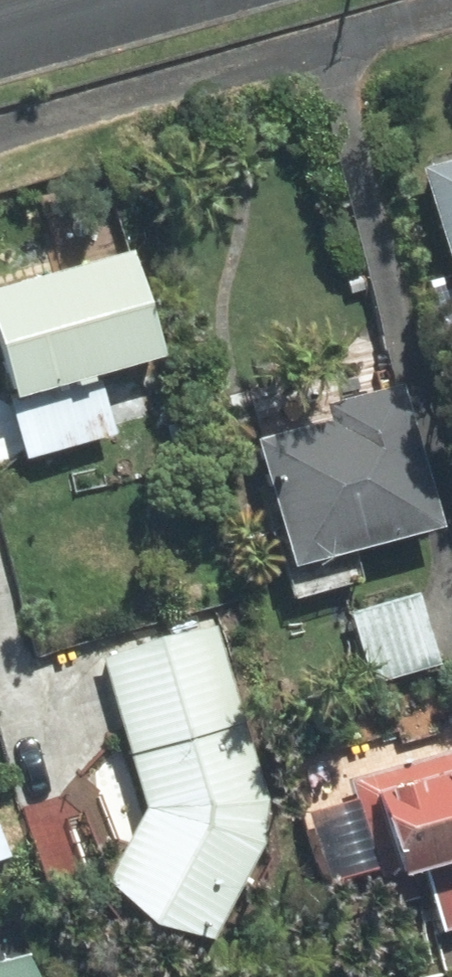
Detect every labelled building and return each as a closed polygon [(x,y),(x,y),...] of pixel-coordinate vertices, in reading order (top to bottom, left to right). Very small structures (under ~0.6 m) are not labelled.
[(437,170),(451,224),(451,166),(437,170)] [(0,302),(0,349),(11,389),(163,346),(139,263),(0,302)] [(102,372),(14,397),(31,455),(119,430),(102,372)] [(409,399),(262,440),(296,561),(443,520),(409,399)] [(421,594),(356,613),(375,679),(440,660),(421,594)] [(220,920),(263,839),(269,798),(223,635),(116,665),(157,808),(124,870),(220,920)] [(377,780),(415,923),(451,913),(451,760),(377,780)] [(11,856),(0,823),(0,859),(11,856)] [(0,970),(0,976),(36,976),(31,961),(0,970)]
